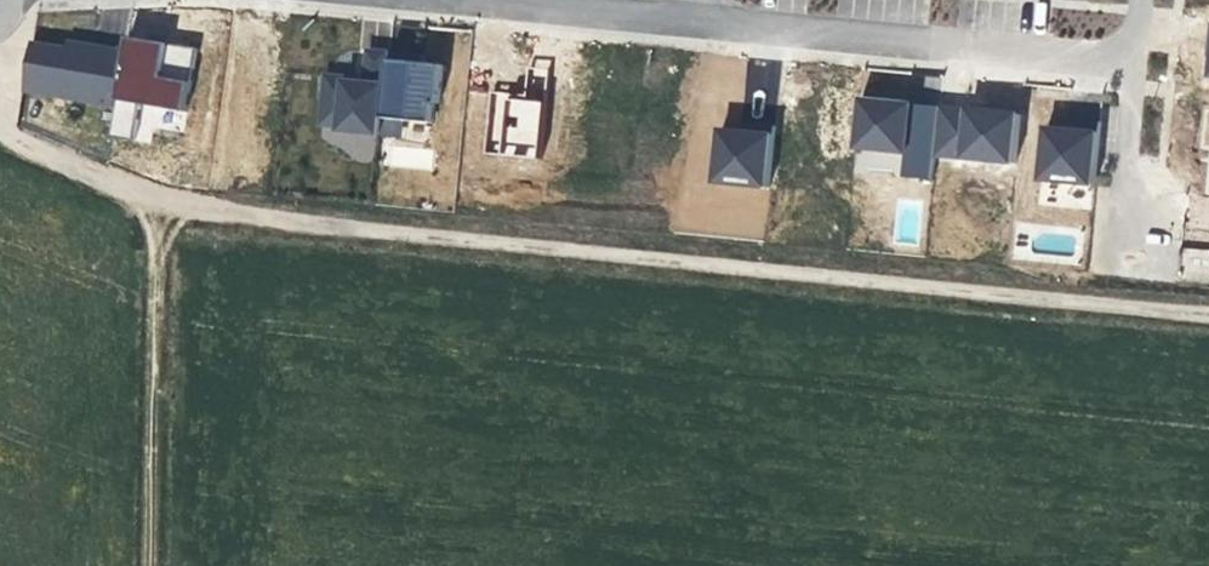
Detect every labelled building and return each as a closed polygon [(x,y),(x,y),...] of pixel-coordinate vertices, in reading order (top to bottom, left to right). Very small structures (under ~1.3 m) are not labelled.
[(198,50),(129,39),(126,53),(117,107),(112,138),(135,142),(141,106),(187,114),(198,50)] [(117,107),(126,53),(69,43),(67,50),(33,45),(25,92),(117,107)] [(393,49),(395,47),(371,45),(368,79),(360,79),(360,74),(331,72),(326,125),(345,126),(344,132),(385,135),(387,116),(393,49)] [(438,54),(393,49),(387,116),(437,121),(439,101),(443,101),(447,62),(437,61),(438,54)] [(491,91),(485,156),(542,161),(550,71),(526,69),(524,99),(508,98),(508,92),(491,91)] [(913,106),(861,100),(856,149),(908,154),(913,106)] [(941,108),(913,106),(908,154),(906,179),(933,181),(941,108)] [(1202,106),(1197,149),(1208,150),(1208,107),(1202,106)] [(962,158),(966,111),(944,109),(939,156),(962,158)] [(1017,163),(1021,116),(966,111),(962,158),(1017,163)] [(1080,132),(1081,121),(1068,119),(1067,131),(1080,132)] [(1067,131),(1047,129),(1042,182),(1096,187),(1102,123),(1081,121),(1080,132),(1067,131)] [(770,189),(776,128),(742,124),(741,133),(722,131),(716,184),(770,189)] [(1208,282),(1208,249),(1183,246),(1180,279),(1208,282)]
